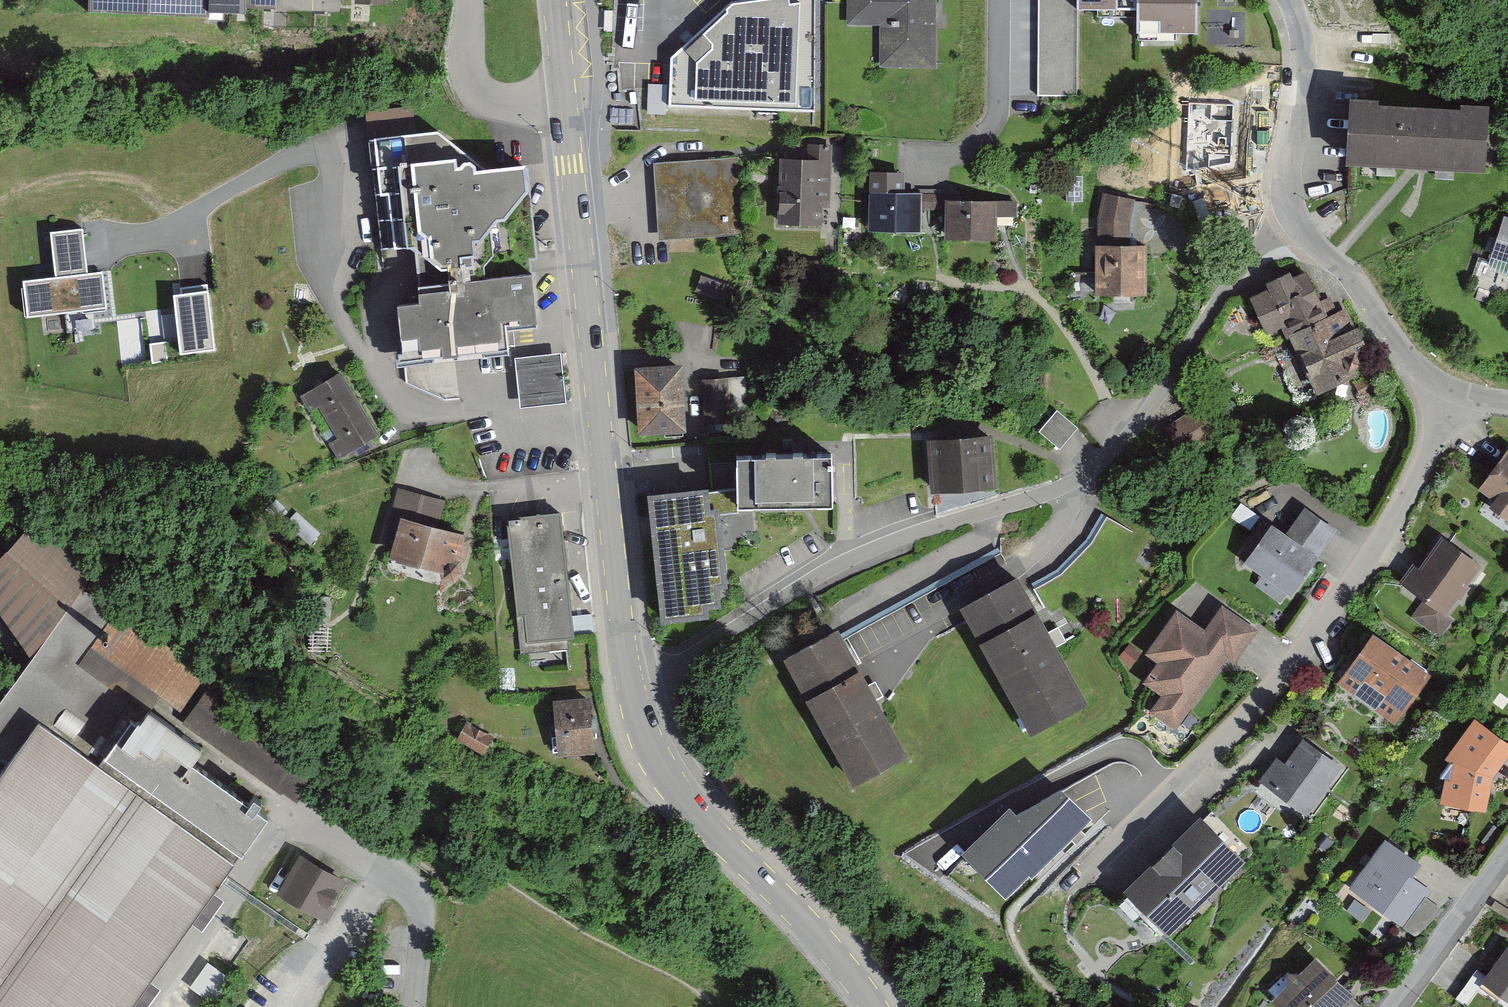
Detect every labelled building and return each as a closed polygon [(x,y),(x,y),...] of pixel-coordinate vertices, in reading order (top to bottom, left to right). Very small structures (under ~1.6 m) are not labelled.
[(91,13),(214,19),(215,0),(92,0),(91,13)] [(671,56),(669,84),(649,83),(647,112),(778,121),(780,109),(815,112),(823,0),(727,0),(671,56)] [(843,29),(888,31),(886,68),(935,70),(938,0),(844,0),(843,29)] [(1038,92),(1075,93),(1077,10),(1136,11),(1136,38),(1178,39),(1178,29),(1199,29),(1199,0),(1040,0),(1038,92)] [(1379,92),(1350,90),(1346,158),(1377,160),(1376,174),(1397,175),(1398,163),(1435,165),(1434,178),(1456,179),(1457,168),(1485,170),(1489,101),(1463,99),(1462,105),(1378,99),(1379,92)] [(462,133),(389,140),(399,252),(423,250),(429,289),(510,280),(505,239),(529,189),(526,164),(505,167),(501,155),(464,159),(462,133)] [(740,155),(662,160),(667,241),(745,236),(740,155)] [(834,158),(782,158),(782,231),(834,231),(834,158)] [(947,191),(876,193),(877,235),(929,234),(929,213),(947,213),(947,191)] [(1141,201),(1107,194),(1097,226),(1104,299),(1157,296),(1159,245),(1145,246),(1143,231),(1133,232),(1141,201)] [(1020,195),(956,197),(958,242),(1001,241),(1000,217),(1020,217),(1020,195)] [(1503,213),(1488,263),(1507,270),(1507,214),(1503,213)] [(61,276),(29,281),(34,311),(113,297),(107,266),(88,270),(81,235),(54,240),(61,276)] [(1321,268),(1261,296),(1281,338),(1299,329),(1330,394),(1355,382),(1351,374),(1367,366),(1363,356),(1384,347),(1373,324),(1362,329),(1353,310),(1343,314),(1321,268)] [(736,288),(703,276),(696,295),(728,307),(736,288)] [(510,280),(429,289),(430,302),(406,305),(413,364),(512,352),(509,327),(537,324),(532,277),(510,280)] [(569,357),(527,362),(533,410),(574,405),(569,357)] [(698,362),(641,365),(645,437),(701,434),(698,362)] [(382,434),(341,370),(301,394),(311,410),(322,403),(343,435),(332,442),(345,460),(382,434)] [(759,379),(710,380),(711,431),(760,430),(759,379)] [(1230,430),(1212,397),(1167,422),(1185,455),(1230,430)] [(1083,431),(1063,413),(1043,435),(1062,453),(1083,431)] [(1005,431),(941,438),(947,495),(1012,487),(1005,431)] [(832,446),(736,446),(742,504),(834,505),(832,446)] [(1487,489),(1503,501),(1497,510),(1507,517),(1507,461),(1487,489)] [(707,481),(648,487),(664,621),(707,614),(708,604),(730,602),(734,583),(730,577),(726,550),(720,517),(738,516),(735,486),(709,487),(707,481)] [(381,537),(398,541),(403,522),(428,527),(432,506),(390,495),(381,537)] [(1297,532),(1275,525),(1248,563),(1298,598),(1346,530),(1314,507),(1297,532)] [(562,515),(504,520),(515,643),(573,638),(562,515)] [(44,518),(0,567),(0,593),(38,659),(88,590),(102,567),(44,518)] [(428,527),(403,522),(398,541),(393,561),(437,572),(444,584),(454,585),(462,581),(460,568),(466,535),(428,527)] [(1483,564),(1450,540),(1432,566),(1421,559),(1400,589),(1421,603),(1409,619),(1439,640),(1452,620),(1446,616),(1483,564)] [(1036,576),(972,606),(1033,735),(1096,705),(1036,576)] [(17,687),(0,710),(0,736),(15,747),(30,758),(61,716),(254,856),(319,767),(205,683),(208,678),(88,590),(38,659),(33,665),(26,675),(17,687)] [(1211,627),(1184,607),(1148,655),(1162,665),(1151,679),(1171,693),(1158,710),(1184,730),(1235,663),(1246,671),(1275,632),(1231,600),(1211,627)] [(837,625),(778,655),(846,784),(904,753),(837,625)] [(1432,675),(1373,632),(1336,683),(1395,726),(1432,675)] [(587,692),(554,695),(559,750),(592,747),(587,692)] [(61,716),(30,758),(0,799),(0,1006),(143,1006),(215,909),(236,881),(254,856),(61,716)] [(1487,716),(1446,768),(1442,812),(1496,817),(1499,778),(1507,767),(1507,733),(1487,716)] [(1296,762),(1286,755),(1265,781),(1308,815),(1347,766),(1314,740),(1296,762)] [(1090,814),(1064,782),(1018,807),(1009,801),(963,847),(1006,891),(1090,814)] [(1254,853),(1216,810),(1123,894),(1161,936),(1254,853)] [(1432,866),(1393,838),(1354,888),(1410,930),(1436,894),(1424,879),(1432,866)] [(354,882),(308,855),(285,892),(330,920),(354,882)] [(1320,955),(1274,1001),(1280,1006),(1342,1006),(1357,992),(1320,955)] [(1488,982),(1507,998),(1507,956),(1488,982)]
